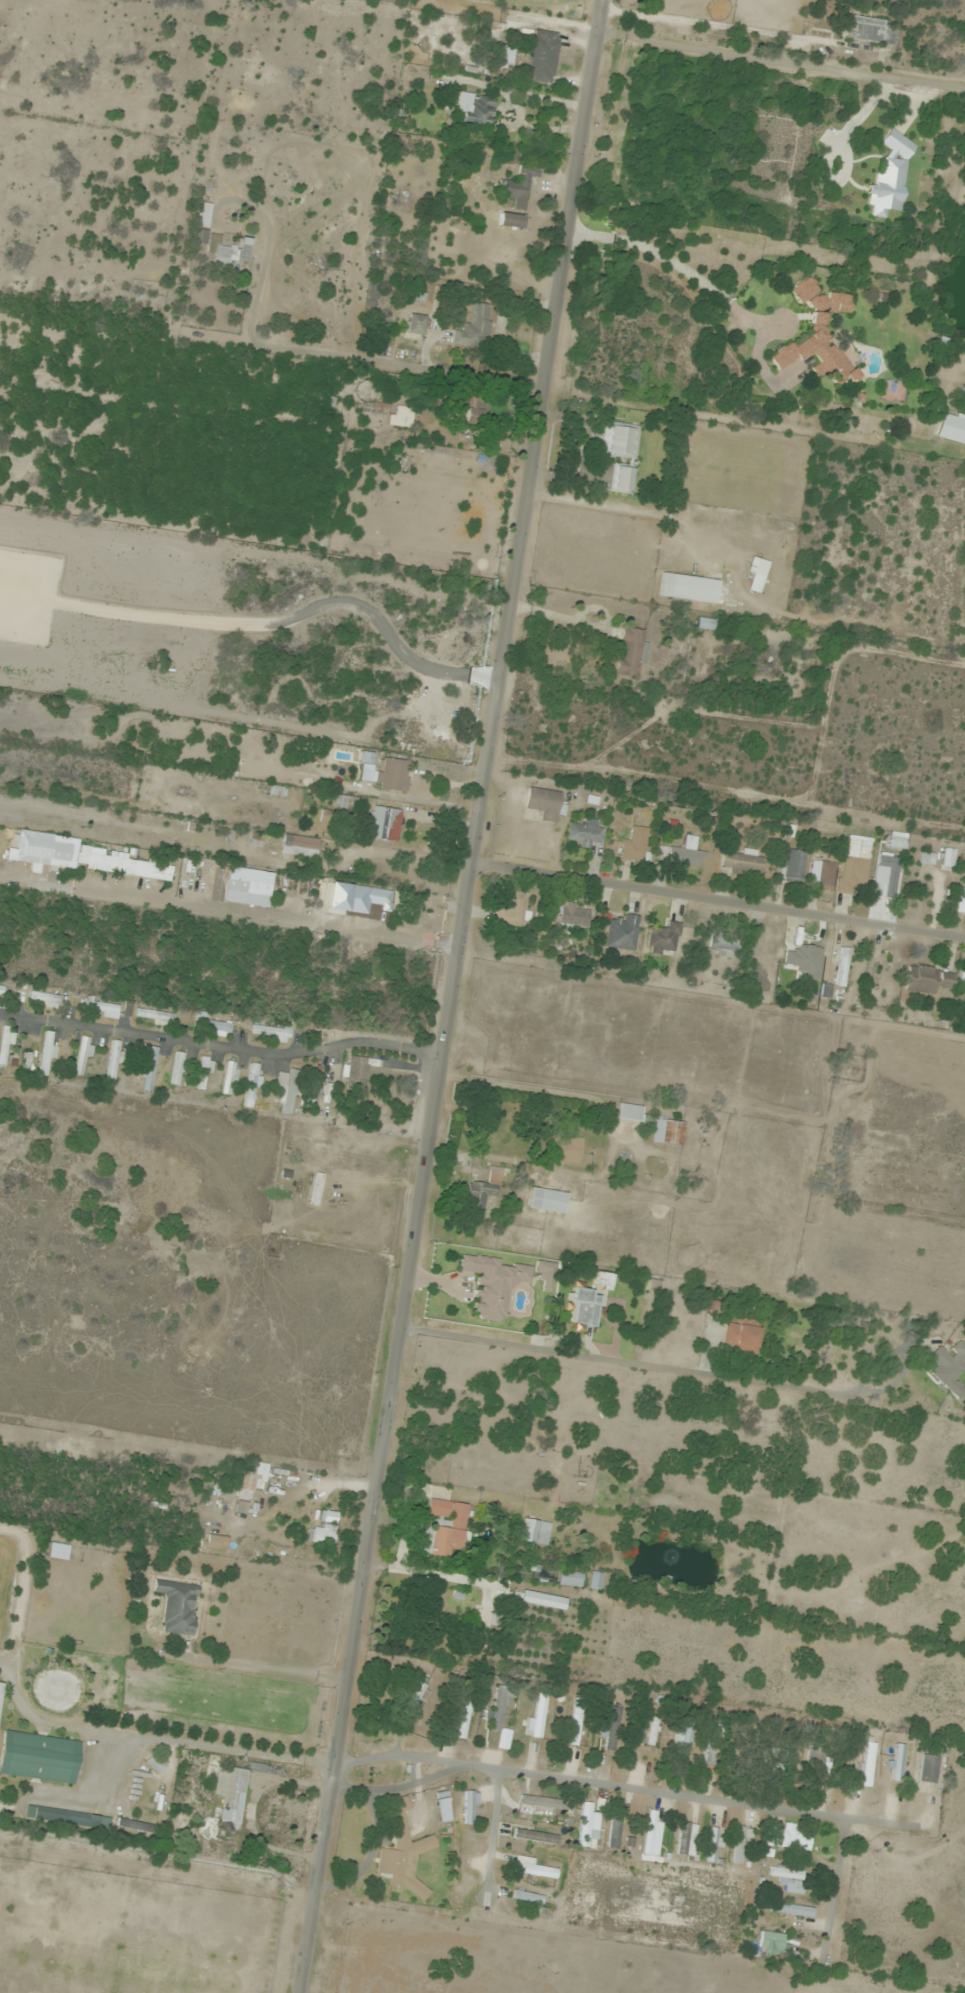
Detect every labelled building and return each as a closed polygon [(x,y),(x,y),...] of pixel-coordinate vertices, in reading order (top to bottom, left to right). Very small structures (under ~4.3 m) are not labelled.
[(895,47),(898,25),(852,19),(849,41),(895,47)] [(561,34),(538,30),(530,82),(553,85),(561,34)] [(488,128),(493,100),(462,94),(456,122),(488,128)] [(530,178),(538,179),(539,169),(520,167),(518,183),(501,181),(499,201),(515,202),(514,211),(527,212),(530,178)] [(212,206),(199,204),(196,228),(208,230),(212,206)] [(523,229),(524,215),(500,213),(498,227),(523,229)] [(250,238),(201,238),(201,244),(205,244),(205,265),(250,265),(250,238)] [(808,337),(798,345),(791,344),(783,347),(769,358),(778,369),(812,355),(819,363),(812,368),(815,375),(828,377),(835,385),(840,383),(850,384),(859,376),(837,348),(832,347),(823,326),(825,313),(829,312),(849,314),(851,296),(831,293),(824,299),(817,289),(815,285),(810,278),(799,283),(789,290),(802,306),(812,307),(808,337)] [(494,306),(471,303),(467,332),(454,331),(452,345),(487,350),(494,306)] [(427,316),(411,314),(409,333),(425,335),(427,316)] [(486,427),(490,393),(466,390),(461,424),(486,427)] [(389,425),(412,429),(415,410),(366,402),(364,411),(390,416),(389,425)] [(943,411),(936,437),(964,445),(964,417),(943,411)] [(603,456),(636,458),(638,427),(604,426),(603,456)] [(610,493),(630,494),(632,467),(613,465),(610,493)] [(769,563),(751,557),(745,574),(753,577),(749,591),(759,594),(769,563)] [(659,598),(717,604),(719,580),(661,573),(659,598)] [(714,630),(714,620),(698,619),(698,629),(714,630)] [(643,643),(645,631),(623,628),(617,676),(641,679),(646,643),(643,643)] [(412,764),(381,759),(377,790),(407,794),(412,764)] [(557,824),(562,793),(529,787),(525,809),(538,811),(536,820),(557,824)] [(397,843),(403,812),(375,807),(369,838),(397,843)] [(337,826),(339,814),(322,810),(319,822),(337,826)] [(602,827),(599,828),(597,818),(567,826),(572,847),(591,842),(592,844),(605,840),(602,827)] [(624,838),(621,859),(645,862),(650,829),(634,826),(632,839),(624,838)] [(79,838),(19,831),(16,863),(76,869),(79,838)] [(908,833),(890,833),(889,849),(908,849),(908,833)] [(866,888),(874,839),(847,835),(838,893),(857,896),(858,887),(866,888)] [(318,856),(319,838),(284,836),(283,855),(318,856)] [(707,863),(707,847),(668,848),(668,864),(707,863)] [(763,876),(765,854),(724,850),(722,872),(763,876)] [(786,883),(807,882),(805,850),(785,851),(786,883)] [(170,883),(173,863),(89,851),(86,871),(170,883)] [(873,897),(895,899),(901,856),(879,853),(873,897)] [(268,910),(273,874),(215,866),(210,903),(268,910)] [(360,903),(391,907),(393,891),(362,888),(360,903)] [(498,908),(496,923),(526,928),(531,894),(511,891),(508,910),(498,908)] [(592,913),(555,899),(549,913),(562,918),(560,921),(585,931),(592,913)] [(620,921),(610,919),(607,947),(635,951),(639,917),(621,915),(620,921)] [(679,923),(667,923),(667,930),(649,930),(649,953),(679,953),(679,923)] [(751,939),(714,929),(709,946),(746,956),(751,939)] [(786,950),(784,966),(803,968),(802,978),(819,981),(823,948),(795,944),(794,952),(786,950)] [(845,987),(850,949),(835,947),(832,967),(838,968),(836,986),(845,987)] [(875,995),(883,997),(890,955),(882,953),(875,995)] [(937,986),(952,989),(956,974),(911,965),(906,989),(934,995),(937,986)] [(58,1008),(61,998),(32,992),(30,1001),(58,1008)] [(119,1008),(84,998),(81,1009),(116,1018),(119,1008)] [(175,1015),(138,1009),(136,1019),(174,1024),(175,1015)] [(201,1030),(215,1030),(215,1036),(231,1036),(231,1021),(201,1021),(201,1030)] [(254,1042),(291,1040),(290,1027),(253,1029),(254,1042)] [(52,1046),(54,1034),(46,1032),(39,1075),(47,1076),(49,1062),(56,1063),(58,1047),(52,1046)] [(75,1076),(86,1077),(92,1039),(81,1037),(75,1076)] [(141,1090),(151,1092),(159,1048),(149,1047),(141,1090)] [(181,1087),(188,1055),(178,1052),(170,1085),(181,1087)] [(25,1056),(28,1068),(35,1066),(33,1054),(25,1056)] [(340,1079),(360,1090),(374,1066),(354,1054),(340,1079)] [(214,1059),(203,1057),(195,1088),(206,1091),(214,1059)] [(237,1063),(226,1062),(223,1095),(234,1096),(237,1063)] [(245,1107),(256,1108),(260,1065),(250,1064),(245,1107)] [(279,1113),(291,1115),(300,1072),(289,1069),(288,1074),(279,1073),(276,1088),(284,1089),(279,1113)] [(619,1119),(642,1122),(644,1107),(621,1104),(619,1119)] [(683,1145),(684,1122),(656,1120),(654,1144),(683,1145)] [(486,1195),(500,1196),(501,1168),(469,1167),(468,1205),(486,1206),(486,1195)] [(318,1206),(325,1174),(317,1172),(310,1204),(318,1206)] [(564,1213),(568,1193),(532,1187),(528,1208),(564,1213)] [(533,1267),(503,1263),(504,1259),(462,1254),(460,1272),(479,1275),(473,1318),(506,1322),(509,1288),(530,1290),(533,1267)] [(556,1263),(537,1262),(537,1277),(544,1277),(544,1292),(554,1293),(556,1263)] [(594,1288),(610,1290),(612,1274),(596,1272),(594,1288)] [(596,1328),(600,1291),(573,1288),(569,1330),(583,1331),(583,1326),(596,1328)] [(739,1326),(727,1324),(724,1347),(756,1352),(761,1323),(740,1319),(739,1326)] [(959,1400),(964,1394),(964,1389),(955,1380),(964,1370),(964,1341),(964,1339),(950,1354),(941,1346),(929,1358),(938,1366),(931,1373),(959,1400)] [(253,1472),(241,1470),(237,1498),(253,1501),(254,1488),(265,1490),(269,1465),(255,1463),(253,1472)] [(222,1494),(231,1497),(234,1488),(224,1486),(222,1494)] [(470,1505),(429,1499),(422,1554),(451,1558),(452,1550),(464,1552),(470,1505)] [(325,1524),(315,1523),(312,1542),(334,1545),(339,1514),(327,1512),(325,1524)] [(521,1540),(548,1545),(552,1524),(525,1519),(521,1540)] [(49,1557),(68,1561),(70,1546),(51,1543),(49,1557)] [(560,1585),(583,1587),(585,1573),(561,1570),(560,1585)] [(590,1589),(601,1591),(604,1574),(593,1572),(590,1589)] [(200,1586),(155,1580),(154,1595),(166,1596),(161,1633),(194,1637),(200,1586)] [(522,1602),(565,1610),(568,1599),(524,1591),(522,1602)] [(432,1698),(418,1680),(398,1696),(413,1714),(432,1698)] [(490,1729),(503,1731),(511,1688),(499,1686),(490,1729)] [(528,1738),(545,1738),(545,1694),(539,1694),(539,1718),(528,1718),(528,1738)] [(583,1700),(574,1699),(569,1745),(578,1746),(583,1700)] [(464,1740),(475,1703),(463,1700),(452,1736),(464,1740)] [(616,1752),(620,1708),(608,1707),(605,1739),(606,1739),(605,1751),(616,1752)] [(639,1743),(656,1747),(660,1729),(643,1725),(639,1743)] [(5,1731),(0,1767),(0,1774),(75,1785),(81,1742),(5,1731)] [(688,1758),(691,1740),(677,1737),(674,1755),(688,1758)] [(876,1743),(866,1742),(861,1786),(871,1787),(876,1743)] [(893,1781),(902,1782),(906,1745),(897,1744),(893,1781)] [(921,1783),(938,1783),(939,1756),(923,1755),(921,1783)] [(248,1770),(220,1767),(213,1818),(222,1819),(219,1841),(239,1844),(248,1770)] [(465,1824),(476,1824),(476,1791),(465,1791),(465,1824)] [(397,1850),(393,1850),(381,1849),(378,1876),(390,1877),(391,1890),(428,1894),(429,1889),(428,1882),(414,1880),(417,1853),(436,1850),(437,1845),(435,1837),(410,1842),(406,1816),(408,1800),(408,1797),(391,1800),(391,1804),(397,1850)] [(577,1844),(588,1845),(595,1801),(584,1800),(577,1844)] [(34,1819),(98,1829),(100,1816),(36,1806),(34,1819)] [(653,1837),(659,1838),(661,1824),(656,1823),(657,1812),(648,1811),(643,1854),(651,1855),(653,1837)] [(620,1816),(609,1817),(611,1848),(622,1848),(620,1816)] [(153,1825),(118,1818),(116,1827),(151,1834),(153,1825)] [(676,1853),(684,1854),(688,1824),(680,1823),(676,1853)] [(721,1865),(721,1825),(707,1825),(707,1865),(721,1865)] [(813,1829),(785,1826),(784,1830),(774,1829),(772,1846),(810,1851),(813,1829)] [(753,1829),(737,1827),(732,1862),(742,1864),(745,1838),(752,1839),(753,1829)] [(557,1845),(559,1835),(515,1829),(514,1838),(557,1845)] [(513,1873),(556,1879),(557,1869),(534,1865),(535,1859),(515,1855),(513,1873)] [(808,1894),(809,1887),(802,1886),(804,1870),(772,1867),(771,1877),(781,1878),(780,1891),(808,1894)] [(513,1899),(542,1905),(544,1896),(514,1890),(513,1899)] [(775,1910),(812,1919),(815,1910),(777,1901),(775,1910)] [(759,1953),(789,1957),(791,1946),(784,1945),(785,1935),(762,1931),(759,1953)]
